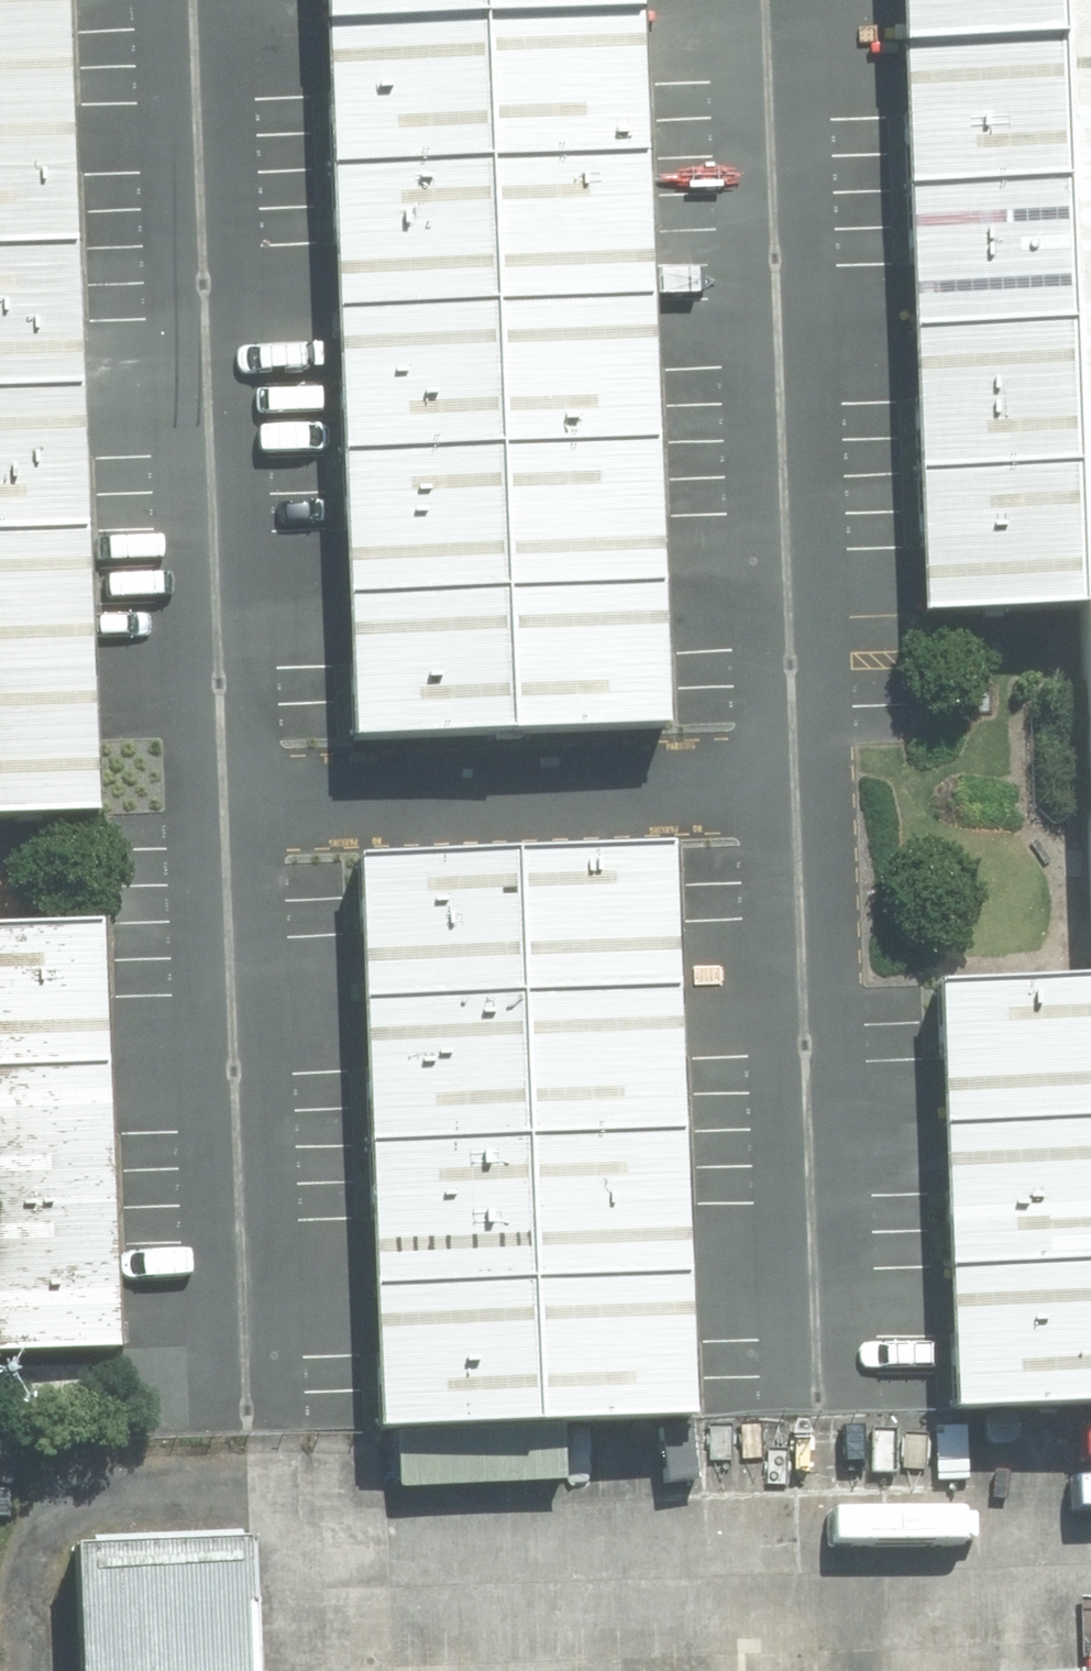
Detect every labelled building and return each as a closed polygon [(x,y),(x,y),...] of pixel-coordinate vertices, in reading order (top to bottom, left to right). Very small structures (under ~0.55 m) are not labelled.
[(57,270),(53,146),(48,0),(0,0),(0,271),(57,270)] [(304,43),(457,37),(455,0),(302,0),(304,43)] [(457,37),(610,30),(608,0),(455,0),(457,37)] [(872,12),(872,38),(1037,32),(1036,0),(871,0),(872,12)] [(1037,32),(1043,179),(1045,247),(1090,245),(1090,0),(1036,0),(1037,32)] [(610,30),(457,37),(462,175),(615,169),(611,72),(610,30)] [(1043,179),(1037,32),(872,38),(874,85),(877,184),(1043,179)] [(457,37),(304,43),(305,72),(310,181),(462,175),(457,37)] [(615,169),(462,175),(468,314),(621,308),(619,266),(615,169)] [(462,175),(310,181),(315,320),(468,314),(462,175)] [(1045,247),(1043,179),(877,184),(881,294),(882,331),(1047,325),(1045,247)] [(1045,247),(1047,325),(1054,462),(1090,461),(1090,245),(1045,247)] [(0,271),(0,425),(62,423),(60,358),(57,270),(0,271)] [(621,308),(468,314),(474,452),(626,446),(622,349),(621,308)] [(468,314),(315,320),(317,355),(321,458),(474,452),(468,314)] [(1054,462),(1047,325),(882,331),(883,372),(887,477),(1054,472),(1054,462)] [(0,425),(0,552),(67,547),(63,444),(62,423),(0,425)] [(626,446),(474,452),(479,591),(632,585),(631,554),(626,446)] [(474,452),(321,458),(325,569),(326,597),(479,591),(474,452)] [(1090,729),(1090,461),(1054,462),(1054,472),(1059,617),(1063,730),(1090,729)] [(1059,617),(1054,472),(887,477),(890,592),(891,624),(911,624),(1059,617)] [(0,552),(0,834),(76,832),(72,715),(70,654),(67,547),(0,552)] [(632,585),(479,591),(485,730),(638,724),(634,633),(632,585)] [(479,591),(326,597),(328,637),(332,736),(485,730),(479,591)] [(1090,990),(1090,729),(1063,730),(1079,990),(1090,990)] [(649,853),(491,858),(495,1000),(654,995),(653,963),(649,853)] [(491,858),(332,863),(336,978),(337,1005),(495,1000),(491,858)] [(0,944),(0,1086),(86,1084),(85,1036),(83,942),(0,944)] [(924,1139),(1084,1131),(1079,990),(918,999),(923,1102),(924,1139)] [(1079,990),(1084,1131),(1090,1272),(1090,1307),(1090,990),(1079,990)] [(654,995),(495,1000),(500,1141),(658,1136),(654,1023),(654,995)] [(495,1000),(337,1005),(338,1040),(341,1146),(500,1141),(495,1000)] [(0,1086),(0,1368),(93,1366),(92,1325),(87,1119),(86,1084),(0,1086)] [(931,1279),(1090,1272),(1084,1131),(924,1139),(926,1166),(931,1279)] [(658,1136),(500,1141),(504,1282),(662,1277),(661,1242),(658,1136)] [(500,1141),(341,1146),(345,1258),(346,1287),(504,1282),(500,1141)] [(1090,1409),(1090,1307),(1090,1272),(931,1279),(932,1306),(937,1419),(1090,1409)] [(662,1277),(504,1282),(509,1423),(667,1418),(664,1309),(662,1277)] [(504,1282),(346,1287),(347,1327),(350,1428),(509,1423),(504,1282)] [(305,1549),(115,1554),(117,1670),(308,1670),(305,1549)]
